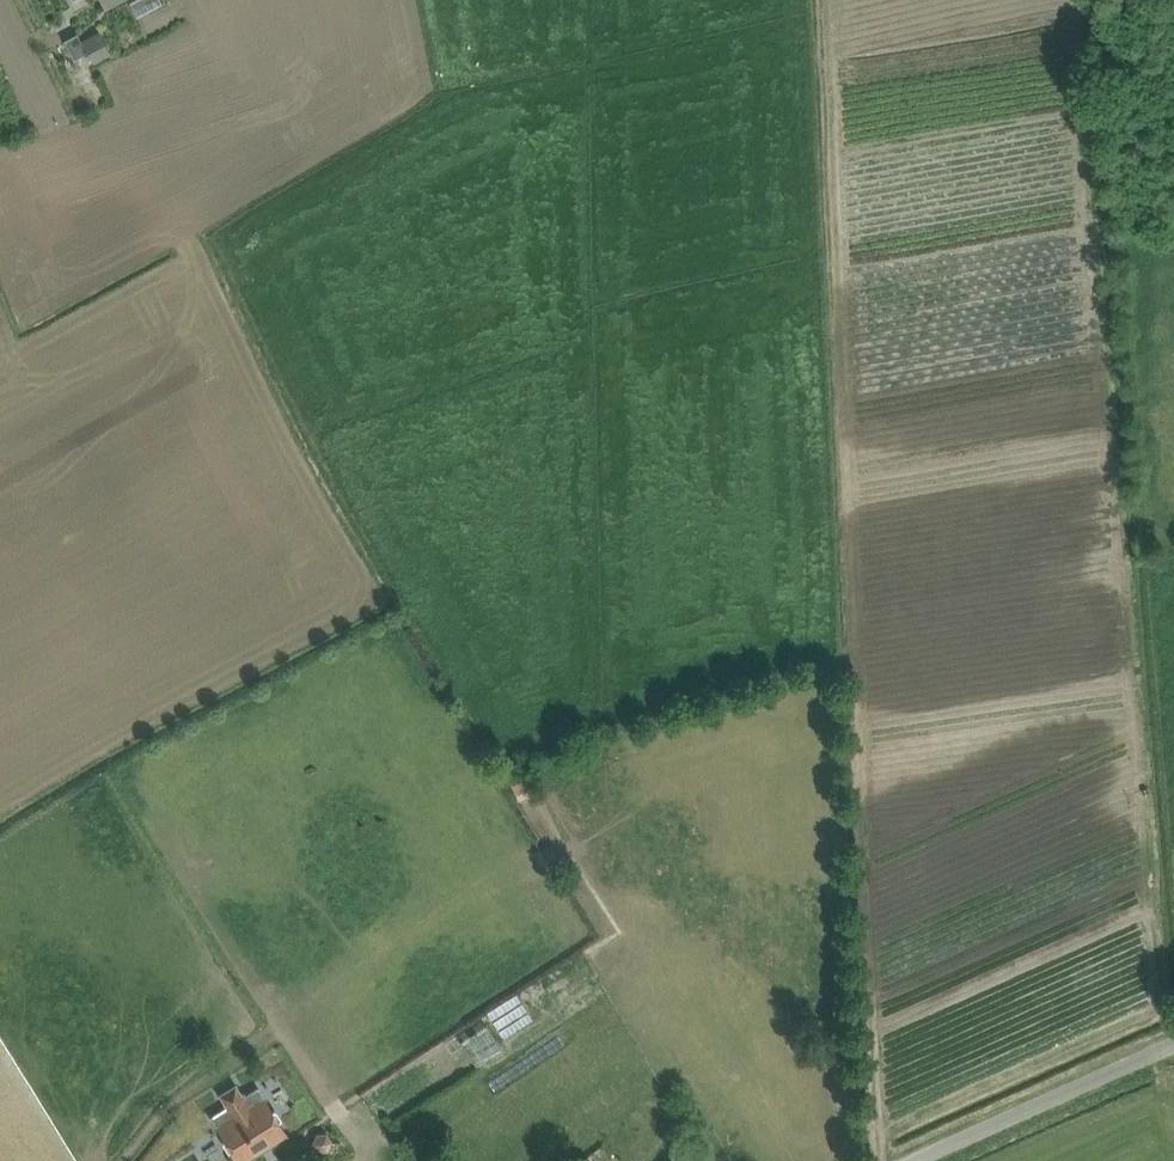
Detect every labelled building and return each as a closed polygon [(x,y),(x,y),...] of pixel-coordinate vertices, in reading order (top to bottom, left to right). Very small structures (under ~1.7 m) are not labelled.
[(99,30),(81,39),(94,62),(112,52),(99,30)] [(493,1020),(477,1033),(487,1046),(504,1033),(493,1020)] [(244,1094),(236,1082),(218,1094),(225,1104),(211,1113),(241,1160),(286,1133),(257,1086),(244,1094)] [(316,1132),(312,1142),(318,1150),(328,1149),(333,1140),(327,1131),(316,1132)]
